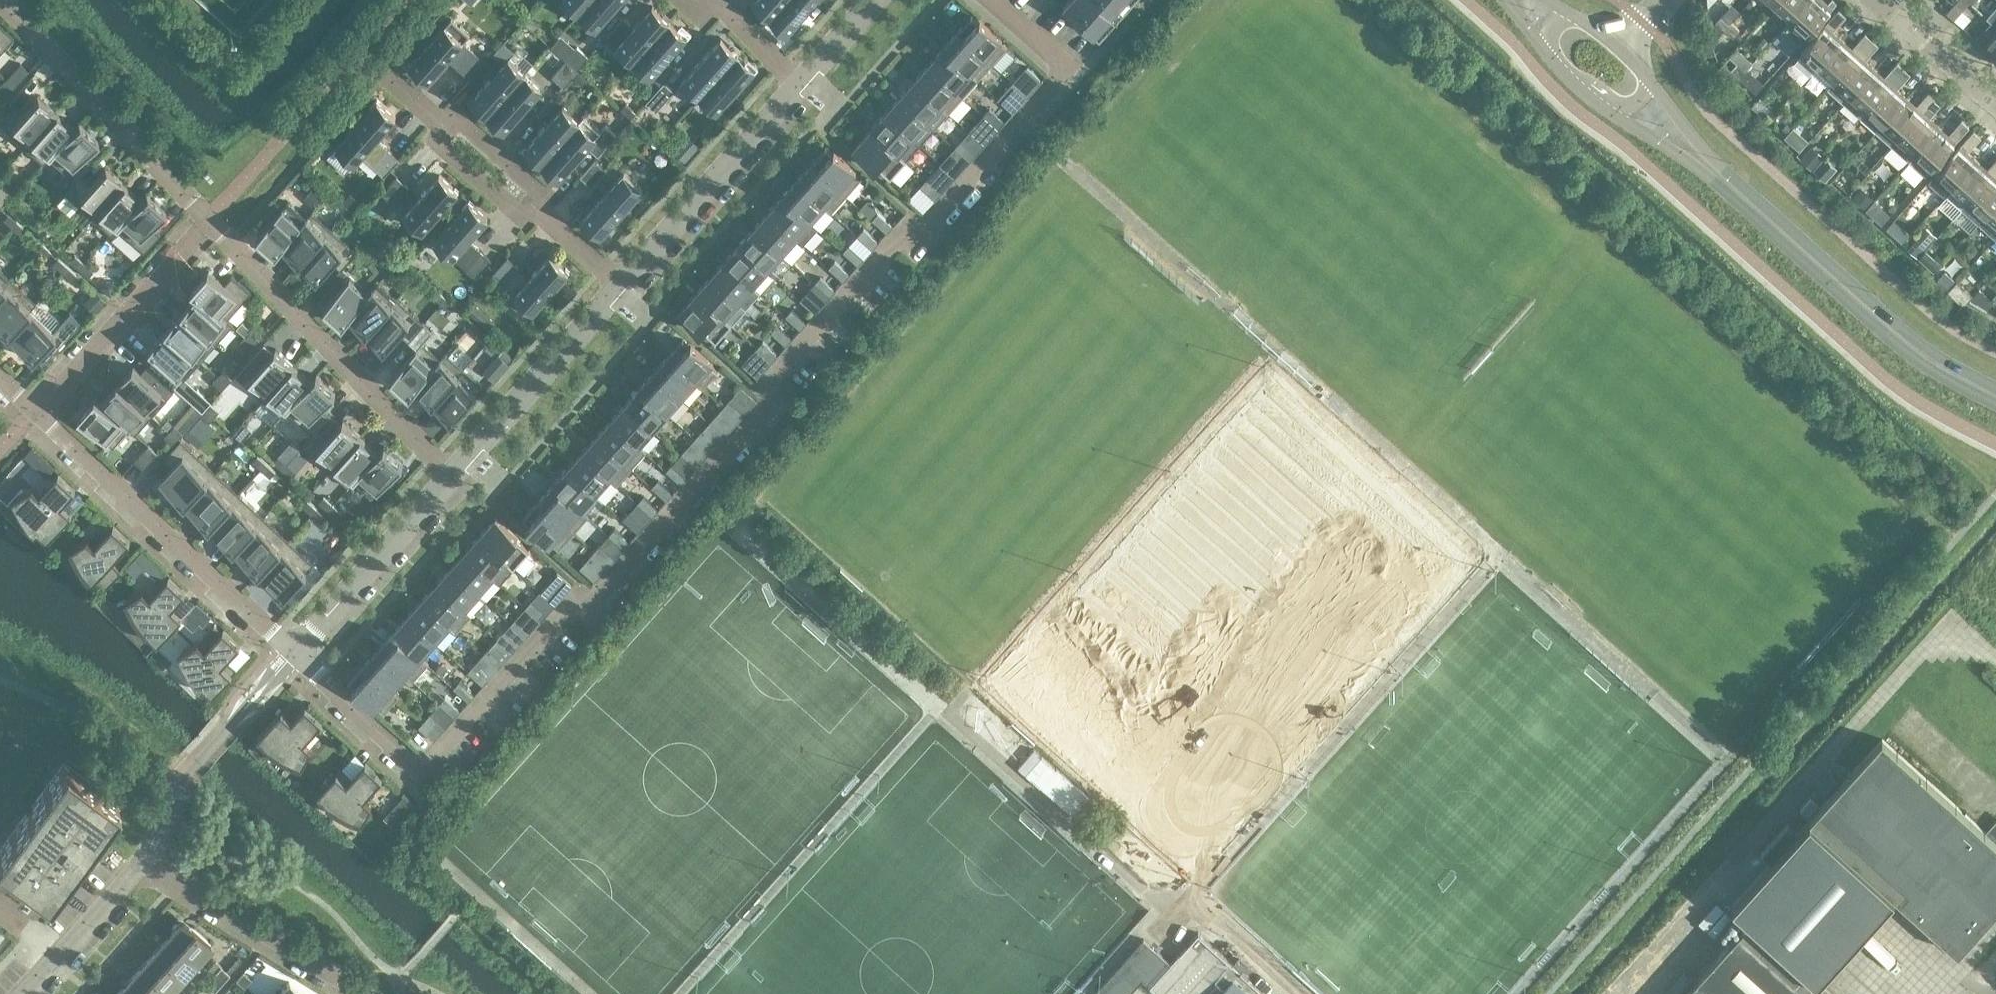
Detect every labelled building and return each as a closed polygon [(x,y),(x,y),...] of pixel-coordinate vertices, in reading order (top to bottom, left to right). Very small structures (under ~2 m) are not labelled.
[(590,0),(567,0),(580,11),(590,0)] [(580,11),(597,26),(620,0),(590,0),(580,11)] [(785,0),(758,0),(772,13),(770,15),(771,16),(785,0)] [(771,16),(788,31),(815,0),(785,0),(771,16)] [(1064,4),(1100,36),(1116,18),(1096,0),(1068,0),(1064,4)] [(1116,18),(1132,0),(1096,0),(1116,18)] [(1775,4),(1791,18),(1808,0),(1778,0),(1775,4)] [(1837,1),(1835,0),(1829,0),(1827,2),(1825,0),(1808,0),(1791,18),(1783,28),(1800,43),(1837,1)] [(1947,12),(1954,19),(1962,9),(1955,3),(1947,12)] [(634,60),(670,20),(653,5),(633,27),(622,18),(607,35),(634,60)] [(1838,9),(1801,50),(1818,65),(1842,38),(1832,30),(1846,15),(1838,9)] [(1724,28),(1731,21),(1722,13),(1716,20),(1724,28)] [(972,15),(957,32),(992,64),(1007,47),(972,15)] [(451,18),(445,25),(411,63),(429,79),(448,58),(459,68),(474,51),(463,41),(470,34),(451,18)] [(686,35),(670,20),(634,60),(662,84),(677,67),(666,57),(686,35)] [(1733,36),(1739,29),(1731,21),(1724,28),(1733,36)] [(1991,21),(1976,38),(1995,56),(1995,26),(1991,21)] [(14,36),(0,24),(0,52),(14,36)] [(978,80),(992,64),(957,32),(942,48),(978,80)] [(1842,38),(1818,65),(1834,80),(1871,38),(1865,32),(1852,47),(1842,38)] [(568,55),(554,74),(566,83),(588,52),(562,33),(554,45),(568,55)] [(696,99),(738,53),(721,38),(679,85),(696,99)] [(1871,38),(1834,80),(1828,87),(1844,101),(1874,67),(1865,59),(1878,44),(1871,38)] [(1738,44),(1731,52),(1747,67),(1754,59),(1738,44)] [(978,80),(942,48),(928,64),(963,96),(978,80)] [(459,68),(471,78),(486,61),(474,51),(459,68)] [(718,109),(753,70),(737,56),(739,53),(738,53),(696,99),(697,100),(702,95),(718,109)] [(488,114),(526,72),(509,57),(474,96),(490,111),(488,113),(488,114)] [(1874,67),(1844,101),(1860,116),(1904,67),(1897,61),(1884,76),(1874,67)] [(29,70),(20,62),(5,79),(14,87),(29,70)] [(1739,77),(1745,70),(1736,62),(1730,69),(1739,77)] [(963,96),(928,64),(913,81),(949,112),(963,96)] [(1028,96),(1043,79),(1042,79),(1027,66),(1013,82),(1028,96)] [(1904,67),(1860,116),(1876,130),(1906,96),(1897,88),(1910,73),(1904,67)] [(1739,77),(1747,85),(1754,77),(1745,70),(1739,77)] [(526,73),(526,72),(488,114),(505,129),(541,89),(524,75),(526,73)] [(9,92),(14,87),(5,79),(0,84),(9,92)] [(949,112),(913,81),(899,97),(927,122),(941,107),(948,113),(949,112)] [(1014,112),(1028,96),(1013,82),(998,98),(1014,112)] [(1906,96),(1876,130),(1892,145),(1936,96),(1929,90),(1916,105),(1906,96)] [(55,111),(37,95),(22,112),(13,104),(0,119),(0,124),(24,146),(55,111)] [(1936,96),(1892,145),(1908,159),(1939,125),(1929,117),(1942,102),(1936,96)] [(913,138),(927,122),(899,97),(885,113),(913,138)] [(362,155),(385,175),(400,158),(377,138),(396,117),(378,100),(337,146),(355,162),(362,155)] [(543,162),(585,115),(584,115),(579,120),(563,105),(528,145),(544,159),(542,162),(543,162)] [(998,128),(999,129),(1006,121),(1005,121),(990,108),(984,115),(999,128),(998,128)] [(41,161),(73,127),(55,111),(24,146),(41,161)] [(899,153),(913,138),(885,113),(870,129),(906,160),(907,160),(899,153)] [(602,130),(585,115),(543,162),(560,177),(602,130)] [(1939,125),(1908,159),(1909,160),(1915,153),(1931,167),(1969,125),(1961,119),(1948,134),(1939,125)] [(78,121),(73,127),(41,161),(43,163),(49,157),(75,180),(64,192),(65,193),(81,175),(93,162),(83,154),(97,138),(78,121)] [(984,144),(984,145),(992,137),(991,137),(990,137),(976,124),(969,131),(984,144)] [(1785,135),(1791,141),(1800,132),(1793,126),(1785,135)] [(891,177),(906,160),(870,129),(855,146),(891,177)] [(1944,195),(1946,193),(1977,159),(1967,151),(1981,136),(1973,129),(1927,180),(1944,195)] [(969,161),(970,161),(977,153),(976,153),(961,140),(955,147),(970,160),(969,161)] [(826,147),(811,164),(846,195),(861,178),(826,147)] [(1802,159),(1811,167),(1818,160),(1809,151),(1802,159)] [(955,177),(956,177),(963,169),(962,169),(947,156),(941,163),(956,176),(955,177)] [(1826,180),(1829,176),(1837,167),(1824,156),(1813,169),(1826,180)] [(1995,170),(1995,157),(1986,168),(1977,159),(1946,193),(1962,208),(1995,170)] [(592,186),(607,169),(595,158),(580,175),(592,186)] [(846,195),(811,164),(797,180),(832,211),(846,195)] [(91,217),(122,182),(104,166),(89,183),(81,175),(65,193),(91,217)] [(1995,203),(1995,170),(1962,208),(1978,222),(1995,203)] [(932,172),(926,179),(942,193),(948,185),(947,185),(932,172)] [(405,213),(424,229),(458,191),(440,174),(405,213)] [(382,192),(394,203),(409,186),(398,175),(382,192)] [(602,234),(636,195),(618,179),(583,217),(602,234)] [(942,193),(926,179),(920,186),(935,199),(935,200),(942,193)] [(831,213),(832,211),(797,180),(782,196),(810,221),(824,206),(831,213)] [(109,233),(140,198),(122,182),(91,217),(109,233)] [(330,193),(320,184),(315,190),(325,198),(330,193)] [(145,192),(140,198),(109,233),(111,234),(116,228),(143,252),(160,233),(151,225),(165,209),(145,192)] [(338,200),(330,193),(325,198),(333,206),(338,200)] [(1864,209),(1873,217),(1876,219),(1882,212),(1871,202),(1871,201),(1864,195),(1858,202),(1865,208),(1864,209)] [(810,221),(782,196),(768,212),(796,237),(804,245),(818,228),(810,221)] [(276,253),(282,247),(313,212),(312,211),(306,217),(288,201),(257,236),(276,253)] [(435,240),(477,276),(492,260),(469,239),(488,218),(470,201),(435,240)] [(1978,222),(1995,237),(1995,235),(1995,203),(1978,222)] [(299,263),(331,228),(313,212),(282,247),(299,263)] [(782,253),(796,237),(768,212),(753,228),(782,253)] [(887,232),(887,233),(894,225),(893,225),(878,212),(872,218),(887,232)] [(18,222),(8,213),(3,219),(13,228),(18,222)] [(25,219),(34,228),(39,222),(30,214),(25,219)] [(26,229),(18,222),(13,228),(21,235),(26,229)] [(47,230),(39,222),(34,228),(42,236),(47,230)] [(361,230),(370,238),(374,233),(365,225),(361,230)] [(349,244),(331,228),(299,263),(318,279),(349,244)] [(767,270),(782,253),(753,228),(739,244),(767,270)] [(872,249),(873,249),(880,241),(879,241),(864,228),(858,235),(873,248),(872,249)] [(383,241),(374,233),(370,238),(378,246),(383,241)] [(767,270),(739,244),(725,260),(753,286),(767,270)] [(858,265),(865,257),(864,257),(849,244),(843,251),(858,264),(858,265)] [(70,260),(78,267),(83,262),(75,254),(70,260)] [(516,293),(534,309),(569,271),(550,254),(516,293)] [(493,272),(505,283),(520,266),(508,256),(493,272)] [(402,257),(397,263),(405,270),(410,264),(402,257)] [(53,263),(63,272),(68,266),(58,258),(53,263)] [(738,302),(753,286),(725,260),(710,276),(738,302)] [(843,281),(844,281),(851,273),(850,273),(835,260),(829,267),(844,280),(843,281)] [(93,270),(83,262),(78,267),(88,276),(93,270)] [(76,274),(68,266),(63,272),(71,279),(76,274)] [(0,268),(0,290),(11,278),(0,268)] [(209,269),(192,288),(233,324),(227,318),(251,291),(232,274),(224,283),(209,269)] [(738,302),(710,276),(696,293),(731,324),(732,323),(725,317),(738,302)] [(829,297),(830,297),(837,290),(836,289),(836,290),(821,276),(815,283),(830,296),(829,297)] [(343,323),(349,317),(380,282),(379,281),(368,293),(350,277),(324,306),(343,323)] [(35,301),(11,278),(0,290),(0,329),(5,334),(35,301)] [(366,333),(398,298),(380,282),(349,317),(366,333)] [(1952,285),(1947,291),(1946,292),(1956,300),(1962,293),(1952,285)] [(1989,304),(1994,295),(1980,286),(1974,295),(1989,304)] [(217,343),(232,325),(233,324),(192,288),(197,294),(182,311),(217,343)] [(432,294),(441,303),(447,296),(438,288),(432,294)] [(815,313),(822,306),(822,305),(821,306),(806,292),(800,299),(815,312),(815,313)] [(731,324),(696,293),(681,310),(716,341),(731,324)] [(456,305),(447,296),(441,303),(451,311),(456,305)] [(425,322),(398,298),(366,333),(385,349),(400,332),(409,341),(425,322)] [(36,302),(35,301),(5,334),(30,357),(43,343),(52,352),(70,333),(59,323),(52,330),(29,309),(36,302)] [(496,320),(474,301),(468,309),(490,328),(496,320)] [(800,329),(801,330),(808,322),(807,321),(807,322),(792,308),(786,315),(801,328),(800,329)] [(217,343),(182,311),(166,329),(201,360),(217,343)] [(786,345),(786,346),(793,338),(793,337),(792,338),(777,325),(771,331),(786,344),(786,345)] [(184,378),(201,360),(166,329),(150,347),(184,378)] [(483,329),(478,335),(487,343),(492,338),(483,329)] [(260,338),(251,330),(246,336),(255,344),(260,338)] [(255,344),(246,336),(241,341),(250,349),(255,344)] [(500,345),(492,338),(487,343),(495,351),(500,345)] [(683,339),(668,356),(703,387),(718,370),(683,339)] [(410,393),(416,387),(447,352),(446,351),(440,357),(422,341),(391,376),(410,393)] [(765,368),(766,369),(779,354),(779,353),(778,354),(763,341),(751,354),(766,367),(765,368)] [(263,399),(294,364),(276,348),(244,383),(263,399)] [(433,403),(465,368),(447,352),(416,387),(433,403)] [(493,379),(507,362),(497,353),(482,370),(493,379)] [(703,387),(668,356),(654,372),(682,397),(695,382),(702,388),(703,387)] [(281,415),(312,380),(294,364),(263,399),(281,415)] [(134,365),(117,383),(117,384),(152,415),(168,396),(134,365)] [(483,385),(465,368),(433,403),(451,419),(483,385)] [(185,503),(215,471),(195,451),(216,429),(209,422),(220,410),(211,402),(233,378),(224,370),(193,403),(205,414),(164,457),(173,465),(160,479),(185,503)] [(667,413),(682,397),(654,372),(639,388),(667,413)] [(317,374),(312,380),(281,415),(282,416),(287,410),(314,433),(303,445),(304,446),(320,428),(332,415),(322,407),(336,391),(317,374)] [(136,433),(152,415),(117,384),(102,401),(96,396),(95,396),(136,433)] [(653,429),(667,413),(639,388),(625,404),(653,429)] [(135,433),(136,433),(95,396),(79,415),(113,446),(129,428),(135,433)] [(730,399),(724,406),(739,419),(746,412),(745,412),(730,399)] [(640,444),(653,429),(625,404),(610,420),(646,452),(647,451),(640,444)] [(739,419),(724,406),(710,422),(725,435),(739,419)] [(443,424),(433,415),(435,413),(430,409),(419,421),(434,434),(443,424)] [(331,470),(362,435),(344,419),(329,436),(320,428),(304,446),(331,470)] [(631,468),(646,452),(610,420),(596,436),(631,468)] [(710,452),(717,444),(716,444),(701,431),(695,438),(710,451),(710,452)] [(348,486),(379,451),(362,435),(331,470),(348,486)] [(617,484),(631,468),(596,436),(582,452),(617,484)] [(158,453),(149,445),(135,461),(144,469),(158,453)] [(385,445),(379,451),(348,486),(349,487),(355,481),(373,497),(404,462),(385,445)] [(695,468),(696,468),(703,460),(702,460),(702,461),(687,447),(681,454),(696,467),(695,468)] [(616,485),(617,484),(582,452),(567,468),(596,494),(609,479),(616,485)] [(21,468),(25,462),(20,458),(16,463),(21,468)] [(681,484),(682,484),(689,477),(688,476),(687,477),(672,463),(667,470),(681,483),(681,484)] [(48,539),(88,497),(76,487),(75,489),(59,474),(51,482),(34,465),(23,477),(33,486),(17,496),(26,512),(36,526),(48,539)] [(596,494),(567,468),(553,484),(588,516),(589,515),(582,509),(596,494)] [(240,493),(215,471),(185,503),(209,526),(240,493)] [(667,500),(667,501),(674,493),(674,492),(673,493),(658,479),(652,486),(667,499),(667,500)] [(588,516),(553,484),(538,501),(574,532),(588,516)] [(234,549),(264,516),(240,493),(209,526),(234,549)] [(324,496),(319,501),(328,510),(333,504),(324,496)] [(652,516),(653,517),(660,509),(659,508),(659,509),(644,496),(638,502),(653,516),(652,516)] [(318,508),(308,499),(303,505),(312,514),(318,508)] [(574,532),(538,501),(523,517),(559,549),(574,532)] [(342,512),(333,504),(328,510),(337,517),(342,512)] [(326,516),(318,508),(312,514),(320,521),(326,516)] [(638,532),(638,533),(645,525),(645,524),(644,525),(629,512),(623,518),(638,532)] [(289,539),(264,516),(234,549),(258,572),(289,539)] [(529,550),(494,519),(479,535),(514,567),(529,550)] [(88,538),(72,548),(81,563),(91,578),(103,591),(122,570),(112,561),(130,541),(114,525),(95,545),(88,538)] [(623,548),(624,549),(631,541),(630,541),(615,528),(609,534),(624,548),(623,548)] [(514,567),(479,535),(464,552),(493,577),(506,562),(513,568),(514,567)] [(314,563),(289,539),(258,572),(284,595),(314,563)] [(601,544),(595,551),(610,564),(617,557),(616,557),(615,557),(601,544)] [(610,564),(595,551),(589,557),(603,571),(604,572),(610,564)] [(493,577),(464,552),(450,568),(478,593),(493,577)] [(478,593),(450,568),(436,584),(471,616),(472,614),(465,608),(478,593)] [(556,604),(570,588),(555,574),(540,590),(556,604)] [(158,643),(182,617),(172,607),(186,593),(169,577),(150,597),(143,590),(127,599),(136,615),(146,630),(158,643)] [(471,616),(436,584),(421,600),(456,632),(471,616)] [(456,632),(421,600),(407,616),(435,641),(449,626),(456,633),(456,632)] [(526,607),(541,620),(547,613),(532,600),(526,607)] [(435,641),(407,616),(392,632),(428,664),(429,663),(422,656),(435,641)] [(511,623),(526,636),(532,629),(517,616),(511,623)] [(241,644),(224,629),(205,648),(199,642),(182,651),(191,667),(201,681),(213,694),(237,668),(227,659),(241,644)] [(428,664),(392,632),(378,648),(413,680),(428,664)] [(497,639),(512,652),(518,645),(503,632),(497,639)] [(413,680),(378,648),(364,665),(399,696),(400,695),(393,689),(405,675),(413,681),(413,680)] [(483,655),(497,668),(504,661),(489,648),(483,655)] [(468,671),(483,684),(489,677),(474,664),(468,671)] [(399,696),(364,665),(349,681),(384,713),(399,696)] [(454,687),(469,700),(475,693),(460,680),(454,687)] [(439,703),(454,716),(460,709),(445,696),(439,703)] [(304,741),(323,722),(306,706),(292,720),(282,710),(258,736),(272,748),(287,757),(303,764),(312,748),(304,741)] [(431,712),(425,719),(440,733),(446,726),(431,712)] [(440,733),(425,719),(419,726),(434,739),(440,733)] [(1881,737),(1731,901),(1734,905),(1749,920),(1682,993),(1832,993),(1816,980),(1893,892),(1955,948),(1995,903),(1995,819),(1985,831),(1881,737)] [(1043,754),(1030,768),(1063,798),(1076,783),(1043,754)] [(64,762),(0,849),(0,861),(48,897),(73,863),(74,864),(85,849),(84,848),(118,802),(64,762)] [(352,776),(342,767),(318,793),(332,804),(347,813),(363,821),(372,804),(365,797),(383,778),(366,762),(352,776)] [(403,792),(386,815),(400,825),(417,803),(403,792)] [(181,922),(166,938),(193,962),(211,943),(191,925),(188,928),(181,922)] [(1171,961),(1144,937),(1094,992),(1097,993),(1128,993),(1142,978),(1160,993),(1268,993),(1198,932),(1171,961)] [(193,962),(166,938),(152,954),(179,978),(193,962)] [(179,978),(152,954),(138,969),(165,993),(179,978)] [(222,983),(230,974),(222,966),(214,975),(222,983)] [(138,969),(124,985),(135,993),(165,993),(138,969)] [(236,979),(244,987),(251,979),(243,971),(236,979)] [(214,992),(222,983),(214,975),(206,984),(214,992)] [(289,981),(278,993),(304,993),(289,981)] [(124,985),(116,993),(135,993),(124,985)]
